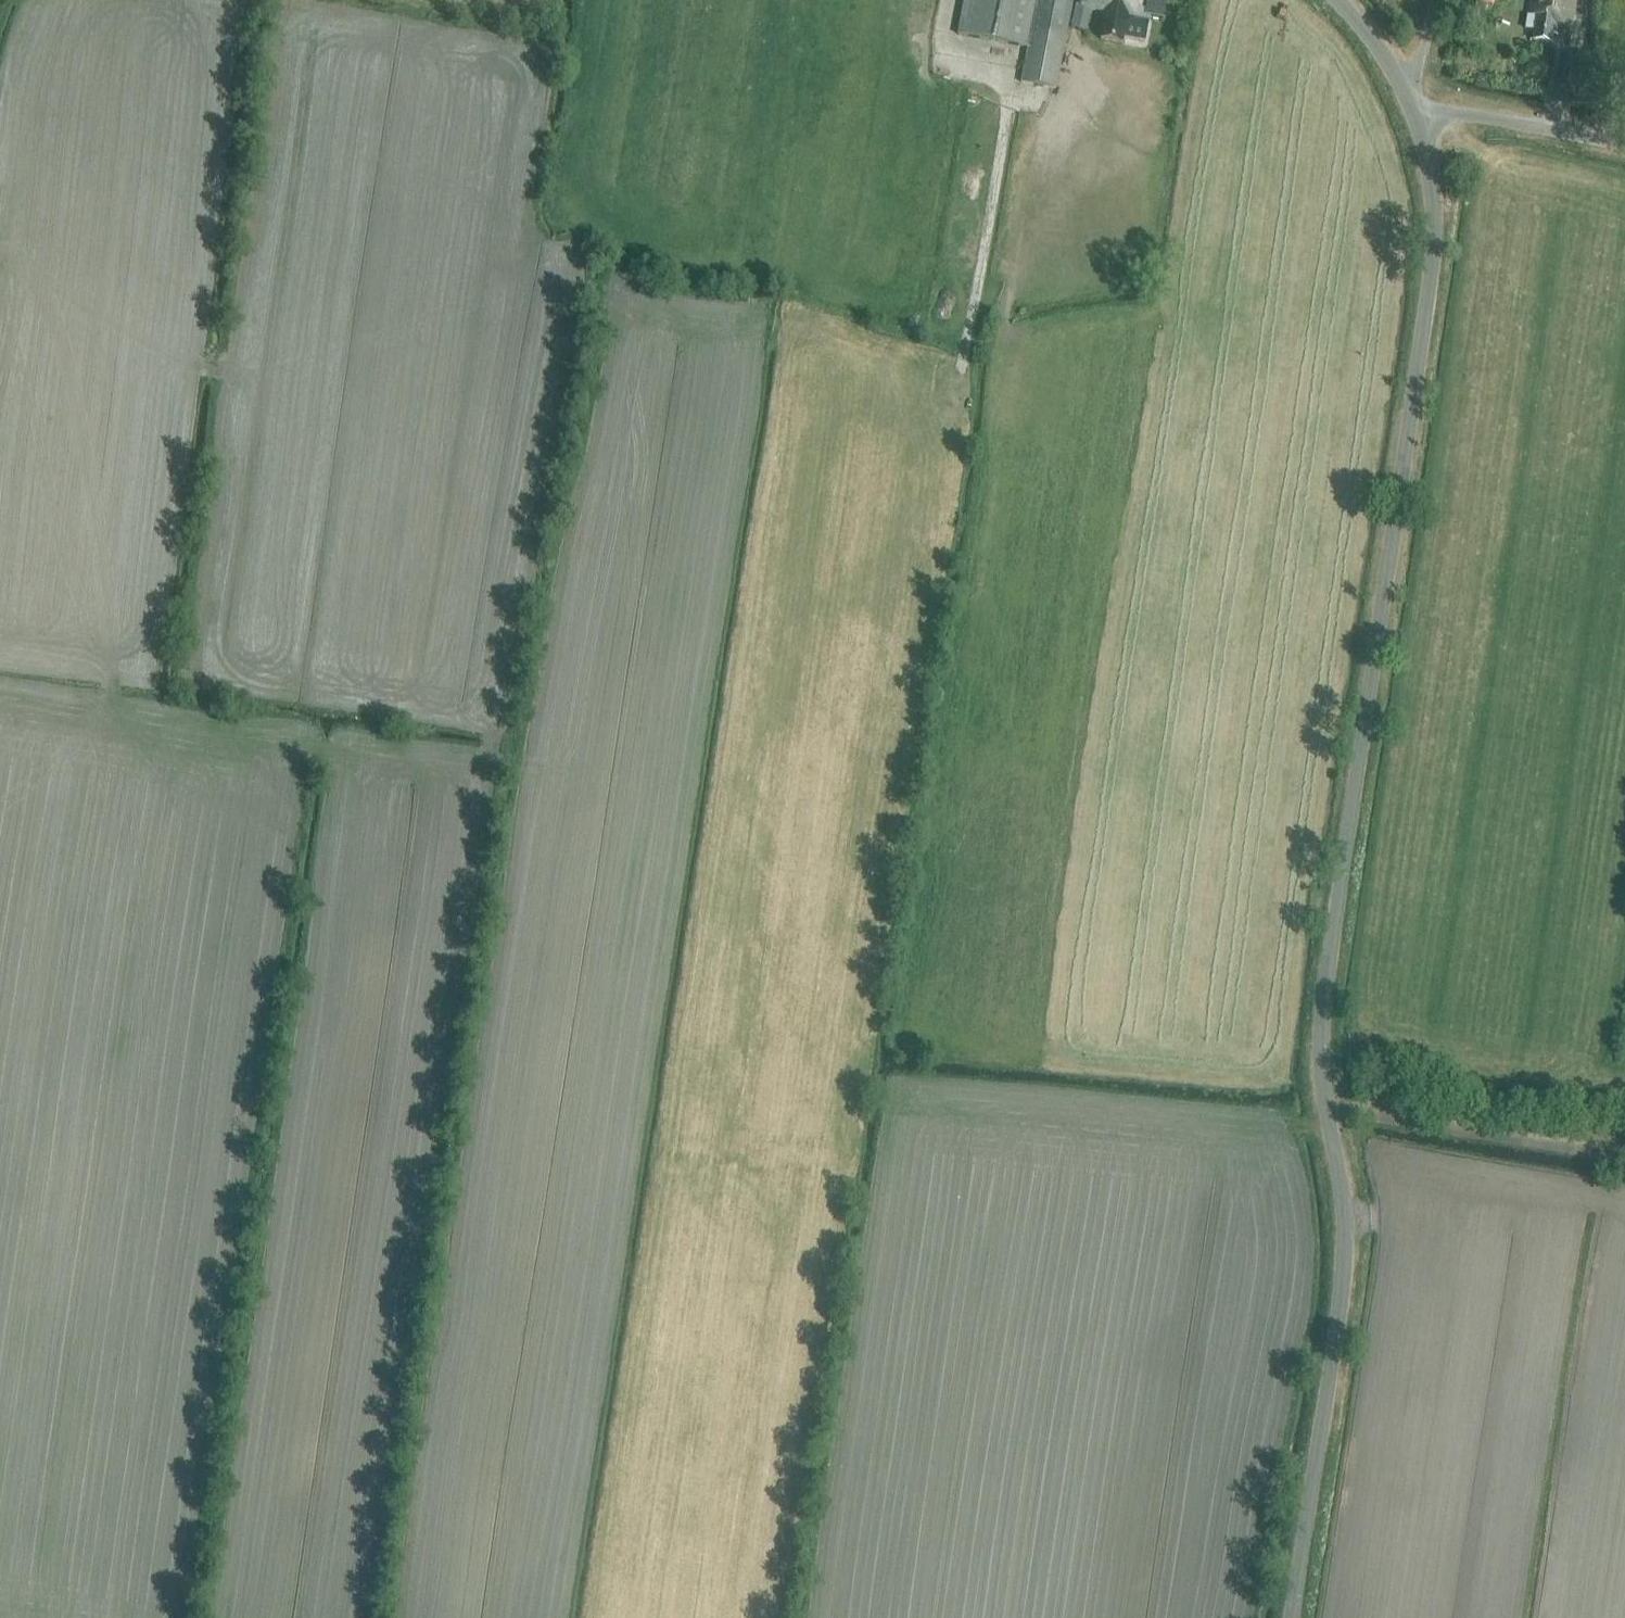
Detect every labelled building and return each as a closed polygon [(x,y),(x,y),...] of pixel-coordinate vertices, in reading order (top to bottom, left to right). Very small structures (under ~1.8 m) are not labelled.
[(1074,0),(965,0),(958,36),(1029,49),(1022,84),(1056,91),(1074,0)] [(1072,29),(1093,33),(1097,12),(1106,14),(1101,40),(1123,45),(1125,35),(1145,40),(1148,24),(1133,21),(1136,9),(1140,10),(1142,0),(1077,0),(1072,29)] [(1161,0),(1148,0),(1145,16),(1157,19),(1161,0)] [(1527,16),(1535,17),(1531,41),(1550,44),(1551,36),(1557,37),(1558,30),(1568,31),(1573,0),(1530,0),(1527,16)]
